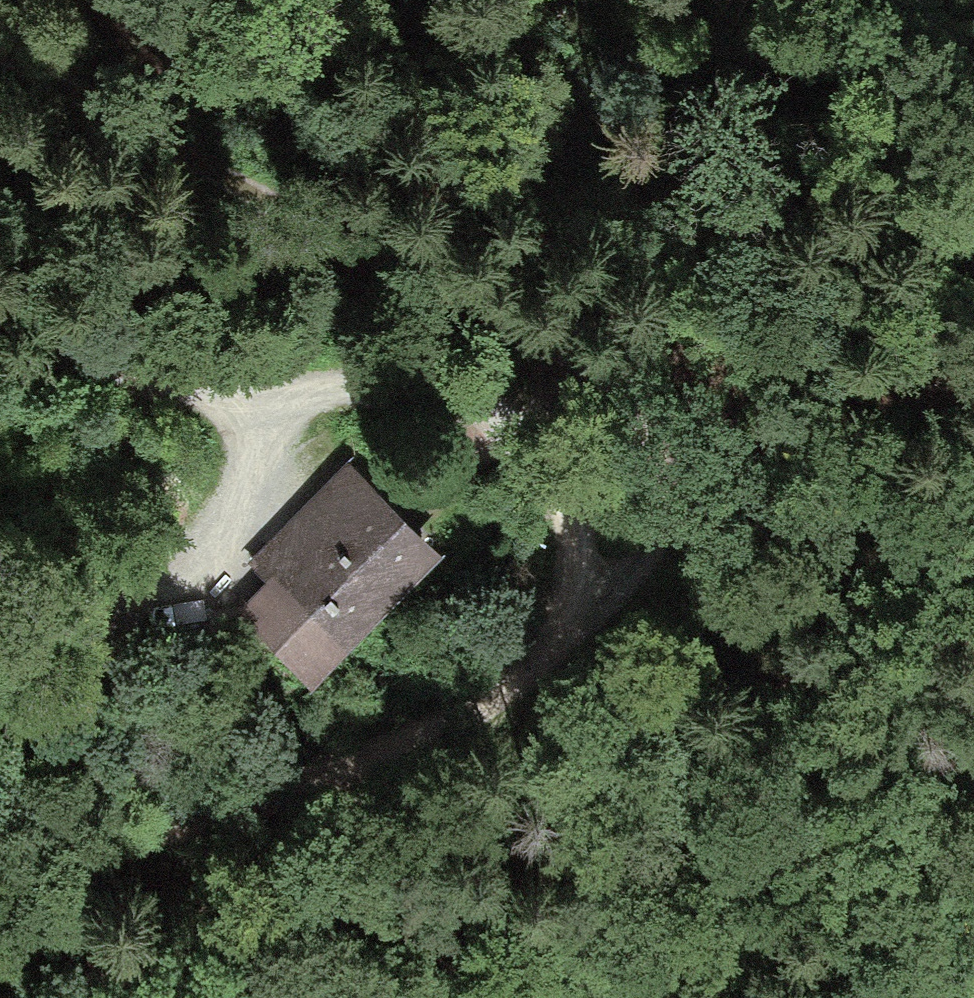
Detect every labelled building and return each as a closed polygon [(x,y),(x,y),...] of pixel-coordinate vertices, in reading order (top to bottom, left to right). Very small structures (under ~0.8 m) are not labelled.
[(268,574),(239,605),(315,677),(444,541),(349,452),(250,557),(268,574)]
